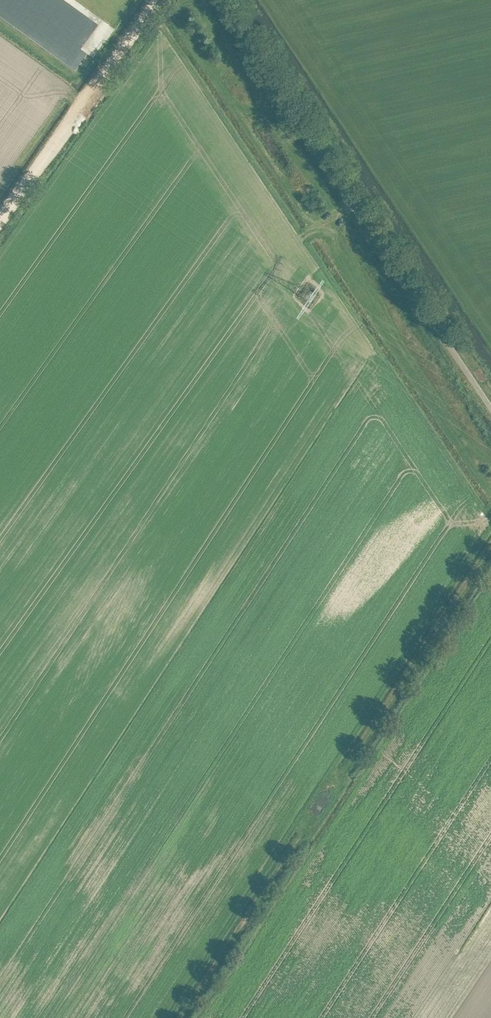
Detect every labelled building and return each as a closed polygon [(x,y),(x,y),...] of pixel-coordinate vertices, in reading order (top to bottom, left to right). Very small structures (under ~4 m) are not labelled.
[(39,42),(78,69),(89,53),(82,48),(92,34),(87,30),(93,22),(93,21),(82,36),(76,32),(74,35),(65,28),(58,38),(48,30),(39,42)]
